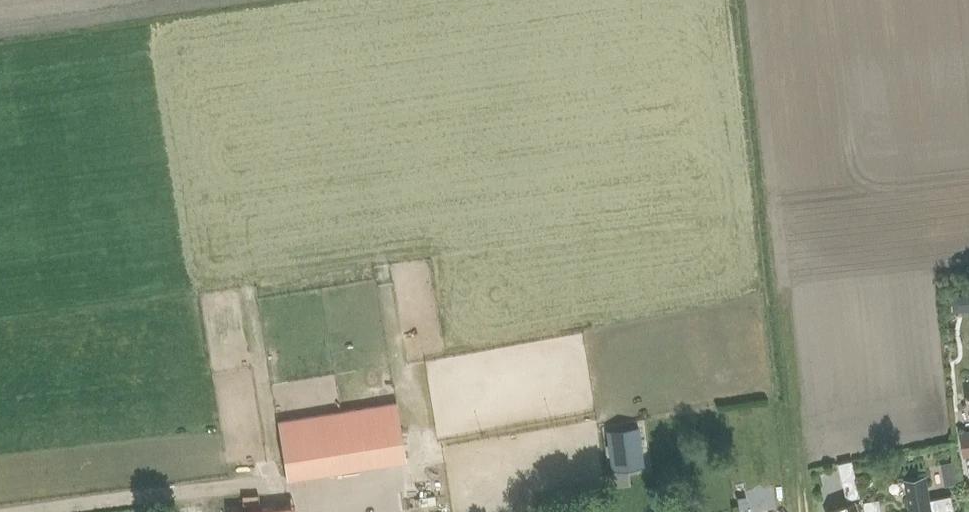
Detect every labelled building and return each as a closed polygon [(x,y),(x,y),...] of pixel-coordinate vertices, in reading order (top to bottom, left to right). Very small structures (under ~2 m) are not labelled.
[(954,312),(968,310),(968,294),(952,296),(954,312)] [(396,401),(277,420),(287,480),(405,461),(396,401)] [(638,427),(606,431),(612,470),(643,465),(638,427)] [(961,432),(964,456),(968,456),(968,431),(961,432)] [(956,460),(942,463),(947,485),(961,482),(956,460)] [(953,511),(954,511),(951,497),(932,500),(927,475),(906,479),(913,511),(953,511)] [(860,484),(846,487),(848,499),(862,496),(860,484)] [(746,497),(738,498),(739,509),(747,508),(746,497)] [(879,500),(864,503),(866,511),(881,511),(879,500)] [(831,511),(859,511),(856,503),(831,511)]
